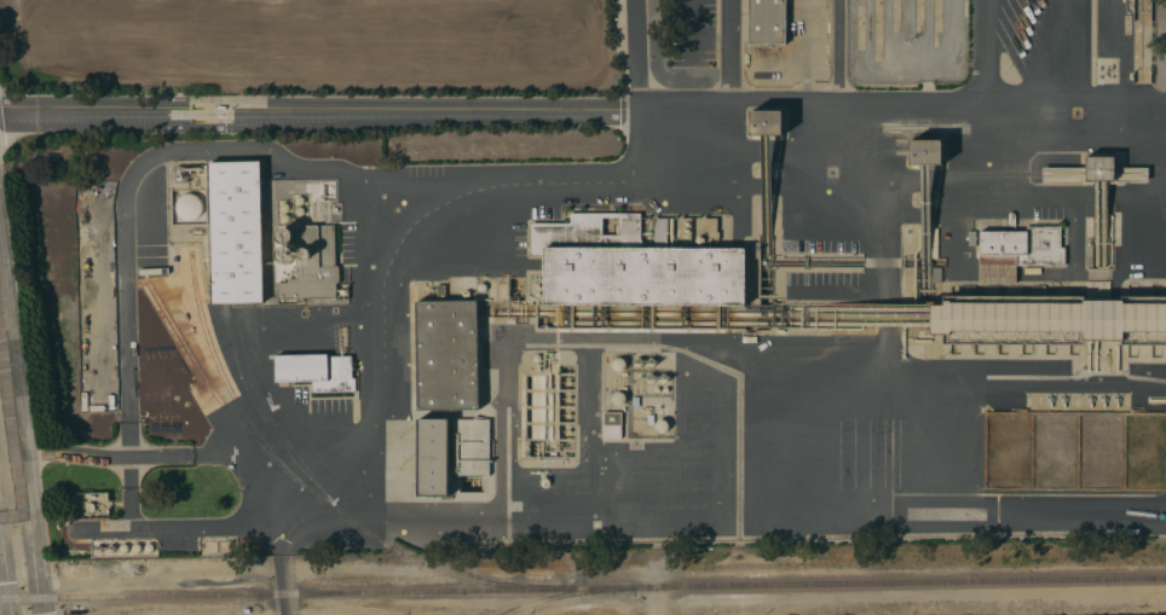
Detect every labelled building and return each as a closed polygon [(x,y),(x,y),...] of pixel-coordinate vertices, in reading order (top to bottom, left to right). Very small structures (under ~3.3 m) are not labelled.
[(749,43),(749,0),(786,0),(786,43),(749,43)] [(783,110),(783,134),(751,134),(751,110),(783,110)] [(942,140),(941,164),(911,164),(911,140),(942,140)] [(1114,156),(1114,167),(1148,167),(1148,180),(1114,180),(1114,184),(1041,182),(1043,167),(1085,168),(1086,156),(1114,156)] [(264,302),(212,303),(208,161),(260,159),(264,302)] [(192,220),(191,220),(189,220),(186,220),(184,220),(181,219),(180,217),(178,216),(177,215),(175,213),(175,210),(174,208),(174,207),(175,204),(175,202),(177,199),(178,198),(180,197),(183,196),(184,195),(186,195),(189,195),(191,195),(194,196),(195,197),(197,198),(198,201),(200,202),(200,204),(201,207),(201,209),(200,211),(200,213),(198,215),(196,216),(195,219),(192,220)] [(543,303),(544,254),(531,254),(531,222),(568,222),(568,213),(641,213),(641,246),(654,246),(654,217),(668,217),(668,248),(745,248),(745,267),(752,267),(752,282),(745,282),(745,306),(543,303)] [(975,225),(980,226),(980,231),(1026,231),(1026,226),(1061,226),(1061,246),(1064,246),(1064,266),(1016,265),(1016,283),(979,283),(979,263),(971,263),(971,255),(966,255),(966,217),(975,217),(975,225)] [(285,242),(283,242),(281,240),(278,239),(277,238),(276,236),(276,232),(277,231),(278,228),(281,226),(283,225),(285,225),(287,226),(290,227),(292,230),(293,232),(293,234),(293,236),(292,239),(289,240),(285,242)] [(335,225),(335,266),(339,266),(339,282),(335,282),(336,297),(302,297),(302,301),(298,301),(298,298),(278,298),(278,283),(287,282),(287,278),(296,278),(296,267),(295,267),(295,225),(335,225)] [(289,262),(288,262),(285,262),(282,262),(279,261),(277,259),(277,255),(277,253),(277,251),(278,248),(281,246),(284,245),(287,245),(290,246),(292,248),(292,249),(294,251),(294,254),(293,257),(292,260),(289,262)] [(417,408),(416,301),(438,301),(438,285),(445,284),(445,301),(478,300),(479,408),(417,408)] [(1124,302),(1165,303),(1165,343),(1121,343),(1121,340),(1085,340),(1085,344),(943,343),(943,333),(930,333),(931,304),(943,304),(943,300),(951,300),(951,302),(1083,302),(1083,300),(1124,300),(1124,302)] [(328,353),(328,356),(351,355),(352,377),(354,377),(354,391),(312,393),(312,381),(276,382),(275,355),(328,353)] [(620,412),(620,424),(604,424),(604,412),(620,412)] [(419,495),(417,417),(448,417),(448,495),(419,495)] [(490,476),(455,476),(454,420),(489,419),(490,476)]
